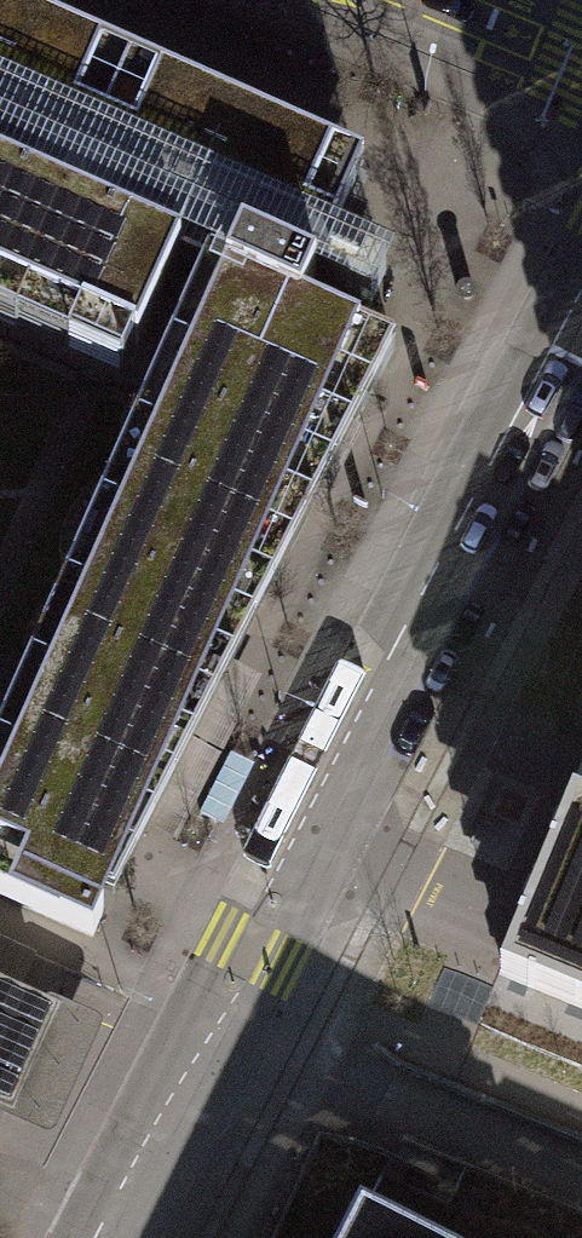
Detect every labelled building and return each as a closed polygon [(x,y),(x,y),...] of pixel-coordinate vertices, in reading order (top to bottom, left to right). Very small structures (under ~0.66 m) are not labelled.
[(330,243),(352,194),(363,168),(0,7),(0,99),(329,245),(330,243)] [(329,245),(0,99),(0,174),(180,253),(207,265),(227,274),(241,242),(316,276),(316,277),(371,302),(386,268),(330,243),(329,245)] [(5,290),(137,349),(180,253),(0,174),(0,301),(5,290)] [(207,265),(0,732),(0,895),(92,936),(103,912),(74,899),(81,883),(114,897),(395,347),(302,307),(316,277),(316,276),(241,242),(227,274),(207,265)] [(570,802),(517,929),(498,974),(581,1009),(581,773),(570,802)] [(0,941),(0,988),(48,1009),(8,1100),(3,1110),(43,1128),(51,1128),(57,1123),(101,1024),(100,1017),(95,1011),(55,994),(66,970),(0,941)] [(8,1100),(48,1009),(0,988),(0,1097),(8,1100)] [(359,1203),(341,1237),(428,1237),(359,1203)]
